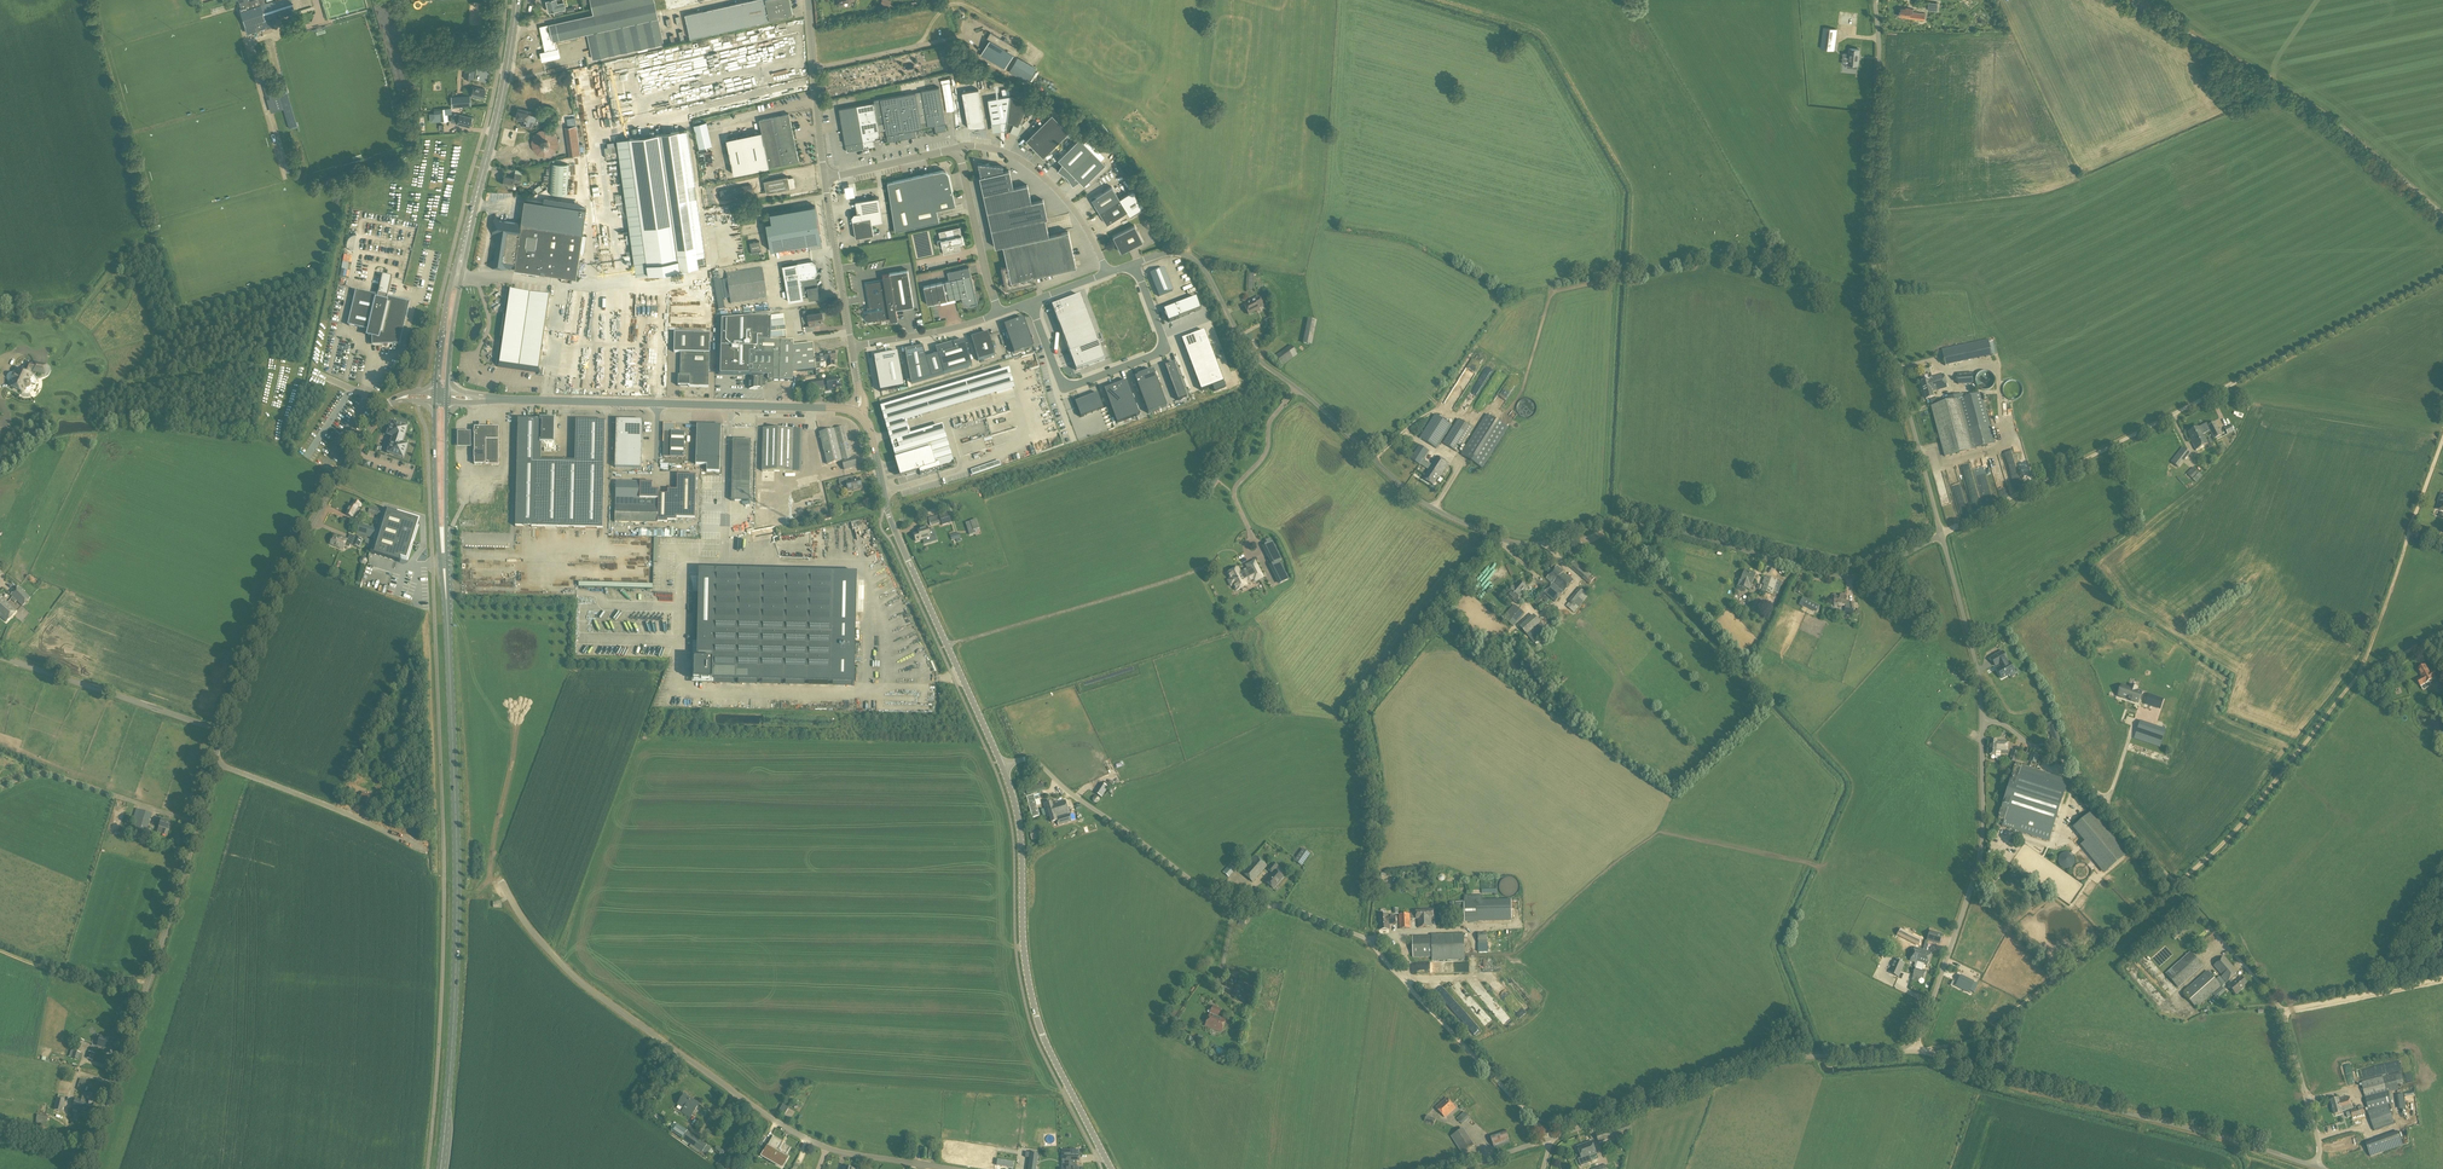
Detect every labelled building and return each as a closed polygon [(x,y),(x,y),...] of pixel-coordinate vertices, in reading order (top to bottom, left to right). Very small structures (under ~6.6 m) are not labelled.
[(236,1),(238,0),(240,8),(247,6),(248,9),(255,7),(257,6),(260,5),(264,4),(265,4),(264,0),(236,0),(236,1)] [(239,8),(245,28),(247,34),(260,30),(260,29),(264,28),(264,29),(275,26),(273,19),(294,13),(290,0),(277,0),(274,1),(267,3),(265,4),(264,4),(260,5),(257,6),(255,7),(248,9),(247,6),(240,8),(239,8)] [(654,0),(591,0),(594,15),(540,26),(544,43),(542,44),(543,47),(544,47),(545,52),(541,53),(542,60),(559,57),(556,40),(587,33),(593,58),(663,43),(654,0)] [(557,0),(549,0),(547,0),(549,11),(558,9),(565,7),(564,1),(558,3),(557,0)] [(790,0),(749,0),(685,14),(690,38),(770,20),(793,14),(790,0)] [(1913,8),(1905,7),(1905,8),(1901,7),(1900,16),(1910,17),(1910,18),(1925,19),(1926,12),(1913,11),(1913,8)] [(420,8),(409,10),(411,23),(422,21),(420,8)] [(1858,25),(1859,11),(1840,9),(1838,23),(1858,25)] [(1834,50),(1837,29),(1823,27),(1820,48),(1834,50)] [(1015,56),(1019,49),(990,32),(986,39),(989,40),(980,55),(1004,69),(1012,54),(1015,56)] [(769,53),(776,52),(775,43),(784,42),(783,39),(768,41),(769,53)] [(742,63),(749,61),(749,57),(750,57),(749,51),(752,50),(753,58),(760,57),(759,56),(765,55),(764,47),(759,48),(758,44),(751,45),(751,47),(736,50),(736,52),(742,50),(744,58),(741,59),(742,63)] [(1858,64),(1860,49),(1849,47),(1847,67),(1857,68),(1857,64),(1858,64)] [(719,55),(714,58),(712,53),(708,56),(715,71),(725,66),(719,55)] [(723,56),(725,65),(741,62),(739,53),(723,56)] [(666,64),(664,64),(662,56),(650,59),(650,61),(639,63),(640,69),(637,70),(639,78),(643,77),(645,89),(667,85),(665,79),(668,78),(666,64)] [(1036,68),(1017,57),(1009,72),(1027,82),(1036,68)] [(475,71),(465,69),(464,78),(474,79),(475,71)] [(266,73),(260,75),(267,99),(273,97),(272,94),(270,85),(266,73)] [(433,87),(434,94),(447,94),(447,86),(433,87)] [(485,89),(474,86),(473,87),(472,86),(470,94),(471,95),(471,96),(483,98),(485,89)] [(918,92),(924,127),(928,126),(934,125),(935,132),(946,131),(944,123),(945,123),(939,87),(921,91),(921,92),(918,92)] [(978,89),(962,92),(965,110),(968,128),(973,128),(974,130),(975,131),(979,130),(978,128),(985,127),(978,89)] [(922,128),(924,127),(918,92),(897,96),(905,139),(916,137),(915,130),(922,128)] [(278,93),(272,94),(273,97),(267,99),(271,112),(283,109),(278,93)] [(452,108),(471,106),(471,95),(452,97),(452,108)] [(1005,132),(1010,95),(1010,96),(987,99),(992,124),(999,122),(1001,131),(1005,131),(1005,132)] [(1010,95),(1005,132),(1006,132),(1006,131),(1010,132),(1014,124),(1018,126),(1028,103),(1010,96),(1010,95)] [(894,141),(905,139),(897,96),(876,100),(882,130),(885,130),(886,135),(888,142),(894,141)] [(879,131),(882,130),(876,100),(874,100),(874,103),(856,106),(864,149),(875,147),(873,139),(880,138),(879,131)] [(839,109),(845,145),(846,152),(864,149),(856,106),(839,109)] [(447,118),(447,111),(449,110),(449,108),(440,109),(440,110),(434,110),(434,112),(427,112),(427,115),(434,115),(434,116),(440,116),(441,118),(447,118)] [(537,124),(538,119),(539,114),(529,111),(530,111),(518,108),(516,118),(522,120),(521,125),(532,128),(533,123),(537,124)] [(460,114),(455,113),(454,117),(452,116),(451,122),(458,123),(457,124),(470,127),(472,117),(460,114)] [(769,167),(799,161),(789,114),(759,120),(762,131),(726,139),(734,174),(769,167)] [(1043,158),(1069,132),(1051,115),(1026,140),(1043,158)] [(700,145),(706,144),(700,120),(694,122),(700,145)] [(569,155),(581,154),(576,125),(565,127),(569,155)] [(704,266),(707,265),(696,187),(687,130),(634,138),(630,139),(617,141),(634,262),(636,276),(649,274),(674,270),(703,266),(704,266)] [(552,155),(556,151),(559,144),(557,143),(556,137),(551,133),(546,131),(540,132),(535,136),(533,142),(534,148),(538,153),(544,155),(550,154),(552,155)] [(1066,176),(1092,151),(1079,138),(1058,159),(1062,164),(1057,170),(1066,176)] [(1092,151),(1066,176),(1072,185),(1079,181),(1083,185),(1105,164),(1092,151)] [(1003,246),(1049,236),(1045,219),(1047,218),(1043,200),(1031,202),(1027,185),(1013,188),(1009,170),(1003,171),(1002,167),(1002,166),(989,164),(989,162),(988,162),(989,164),(986,165),(985,163),(985,164),(978,166),(980,177),(979,177),(995,248),(1003,246)] [(550,192),(550,193),(567,194),(568,164),(552,163),(550,192)] [(895,231),(939,221),(936,209),(955,205),(948,175),(948,174),(948,173),(947,173),(947,172),(946,171),(945,171),(944,171),(943,170),(942,170),(941,170),(887,183),(895,231)] [(520,183),(521,175),(515,174),(514,178),(504,176),(503,185),(513,187),(514,182),(520,183)] [(788,179),(788,176),(764,181),(766,193),(795,187),(793,178),(788,179)] [(722,200),(754,194),(752,184),(720,190),(722,200)] [(853,185),(844,186),(846,197),(854,195),(853,185)] [(1119,199),(1112,187),(1091,200),(1099,212),(1119,199)] [(1119,199),(1099,212),(1107,224),(1127,211),(1130,216),(1144,207),(1133,190),(1119,199)] [(883,222),(879,198),(855,202),(857,213),(854,214),(852,217),(852,221),(853,221),(855,239),(873,235),(872,224),(883,222)] [(515,262),(514,268),(576,277),(585,214),(513,203),(510,222),(496,220),(494,230),(500,230),(495,265),(509,267),(510,261),(515,262)] [(815,205),(770,213),(771,222),(766,223),(770,251),(821,242),(815,205)] [(1121,253),(1143,242),(1134,225),(1113,237),(1121,253)] [(624,229),(625,231),(620,232),(622,240),(630,239),(627,228),(624,229)] [(961,250),(959,243),(963,242),(960,228),(939,233),(940,240),(937,241),(938,247),(942,247),(944,254),(961,250)] [(1049,236),(1003,246),(1007,266),(1001,268),(1005,284),(1012,288),(1033,283),(1032,277),(1076,267),(1068,231),(1049,236)] [(752,255),(761,253),(759,241),(750,243),(752,255)] [(797,263),(782,266),(782,267),(789,302),(803,300),(803,297),(808,296),(806,286),(816,284),(815,277),(817,274),(817,269),(813,267),(816,263),(812,261),(797,263)] [(977,297),(977,296),(976,294),(975,293),(969,267),(947,272),(949,281),(923,287),(927,305),(963,297),(964,300),(964,301),(965,303),(966,304),(967,305),(969,305),(970,305),(971,305),(977,304),(977,302),(977,300),(977,299),(977,297)] [(731,304),(767,299),(762,269),(726,275),(731,304)] [(1164,269),(1150,274),(1154,286),(1169,280),(1164,269)] [(897,320),(895,309),(913,306),(907,270),(889,273),(889,275),(882,276),(883,280),(866,283),(869,307),(867,308),(868,313),(867,314),(866,314),(865,315),(865,316),(864,317),(864,318),(865,319),(865,320),(866,320),(866,321),(867,321),(868,321),(869,321),(889,318),(890,321),(897,320)] [(808,298),(819,296),(819,295),(817,285),(816,286),(816,284),(806,286),(808,296),(808,298)] [(538,373),(549,294),(509,288),(498,367),(538,373)] [(389,345),(400,345),(410,303),(388,298),(388,296),(379,294),(378,296),(356,291),(348,326),(368,330),(367,336),(372,337),(372,346),(383,345),(383,348),(390,347),(389,345)] [(1075,298),(1048,309),(1054,325),(1081,314),(1075,298)] [(1164,310),(1168,322),(1201,310),(1197,298),(1164,310)] [(1248,315),(1257,311),(1256,310),(1263,306),(1259,298),(1251,301),(1252,303),(1244,306),(1248,315)] [(805,326),(806,331),(814,330),(813,325),(822,324),(821,320),(823,320),(822,312),(807,315),(809,325),(805,326)] [(771,325),(784,325),(784,314),(771,314),(771,325)] [(1081,314),(1054,325),(1060,341),(1087,330),(1081,314)] [(777,381),(793,382),(793,373),(816,370),(816,368),(815,357),(813,344),(794,346),(794,341),(787,341),(785,328),(771,330),(771,317),(753,317),(721,320),(720,376),(749,376),(749,390),(758,390),(758,389),(762,389),(762,380),(765,380),(765,381),(777,381)] [(1010,326),(1005,328),(1014,354),(1034,347),(1023,319),(1009,324),(1010,326)] [(1307,326),(1304,341),(1311,343),(1314,328),(1307,326)] [(1087,330),(1060,341),(1066,357),(1093,346),(1087,330)] [(1204,331),(1192,336),(1197,347),(1208,343),(1204,331)] [(988,333),(971,339),(978,362),(995,357),(988,333)] [(710,335),(675,334),(674,353),(681,353),(680,377),(678,377),(678,387),(709,387),(710,335)] [(1192,336),(1181,340),(1185,351),(1197,347),(1192,336)] [(647,349),(647,359),(656,359),(656,339),(651,339),(651,345),(650,345),(650,349),(647,349)] [(964,341),(953,345),(953,344),(936,349),(938,357),(939,356),(944,375),(972,367),(964,341)] [(1208,343),(1197,347),(1199,353),(1210,348),(1208,343)] [(1947,355),(1967,351),(1966,344),(1942,349),(1946,366),(1949,365),(1947,355)] [(1072,374),(1100,363),(1093,346),(1066,357),(1072,374)] [(1197,347),(1185,351),(1188,357),(1199,353),(1197,347)] [(1294,347),(1278,357),(1283,366),(1299,355),(1294,347)] [(922,348),(904,351),(911,385),(932,379),(922,348)] [(1210,348),(1199,353),(1201,358),(1212,354),(1210,348)] [(825,355),(815,357),(816,368),(818,368),(818,364),(826,363),(827,368),(836,367),(834,358),(836,358),(835,353),(825,354),(825,355)] [(904,388),(898,353),(874,357),(880,392),(904,388)] [(1199,353),(1188,357),(1190,362),(1201,358),(1199,353)] [(1212,354),(1201,358),(1203,364),(1214,360),(1212,354)] [(1201,358),(1190,362),(1192,368),(1203,364),(1201,358)] [(1214,360),(1203,364),(1205,369),(1216,365),(1214,360)] [(47,364),(34,362),(34,364),(26,362),(23,370),(18,368),(16,374),(14,374),(11,380),(13,381),(10,387),(23,392),(25,388),(26,388),(27,388),(28,388),(29,387),(30,387),(30,386),(31,385),(31,384),(31,383),(31,382),(31,381),(30,381),(30,380),(29,380),(29,379),(31,375),(30,374),(31,371),(32,371),(32,372),(45,374),(47,364)] [(1174,363),(1164,366),(1177,401),(1187,397),(1174,363)] [(1203,364),(1192,368),(1194,374),(1205,369),(1203,364)] [(1216,365),(1205,369),(1207,375),(1219,371),(1216,365)] [(1205,369),(1194,374),(1196,379),(1207,375),(1205,369)] [(1137,377),(1134,378),(1137,387),(1141,395),(1141,396),(1160,389),(1159,388),(1156,379),(1153,371),(1149,372),(1149,371),(1137,376),(1137,377)] [(1219,371),(1207,375),(1212,386),(1223,382),(1219,371)] [(1958,385),(1973,384),(1972,372),(1957,374),(1958,385)] [(1985,391),(1986,391),(1988,390),(1989,390),(1991,389),(1992,388),(1993,386),(1994,385),(1994,383),(1995,382),(1995,380),(1994,379),(1994,377),(1993,376),(1992,374),(1991,373),(1989,372),(1988,372),(1986,372),(1984,372),(1983,372),(1981,372),(1980,373),(1979,374),(1977,375),(1977,376),(1976,378),(1975,380),(1975,381),(1975,383),(1976,384),(1977,386),(1978,387),(1979,388),(1980,389),(1981,390),(1983,391),(1985,391)] [(1929,380),(1921,382),(1925,400),(1934,398),(1932,392),(1948,388),(1944,374),(1928,378),(1929,380)] [(1207,375),(1196,379),(1200,391),(1212,386),(1207,375)] [(841,388),(840,379),(827,381),(827,380),(811,383),(812,389),(828,387),(828,390),(841,388)] [(1126,379),(1114,383),(1127,418),(1139,413),(1126,379)] [(1223,382),(1213,386),(1215,392),(1225,387),(1223,382)] [(1114,383),(1103,388),(1116,422),(1127,418),(1114,383)] [(1144,405),(1163,398),(1160,389),(1141,396),(1144,405)] [(1946,457),(1972,450),(1995,443),(1990,425),(1981,393),(1964,398),(1963,394),(1943,400),(1944,403),(1932,406),(1946,457)] [(1097,394),(1072,403),(1079,420),(1104,411),(1097,394)] [(916,398),(882,408),(887,426),(922,416),(916,398)] [(1163,398),(1144,405),(1148,414),(1166,406),(1163,398)] [(1437,449),(1452,426),(1435,415),(1420,438),(1437,449)] [(1482,468),(1508,428),(1487,415),(1462,455),(1482,468)] [(554,444),(554,421),(538,421),(518,420),(516,527),(603,530),(606,422),(576,421),(575,462),(541,461),(542,443),(554,444)] [(1457,452),(1473,428),(1459,420),(1443,444),(1457,452)] [(630,424),(619,423),(619,422),(617,422),(617,457),(616,468),(642,469),(643,422),(641,422),(641,424),(630,424)] [(2203,435),(2209,431),(2214,440),(2222,436),(2215,422),(2200,430),(2199,427),(2188,433),(2192,441),(2203,435)] [(398,425),(393,424),(389,436),(394,438),(389,454),(404,459),(408,446),(402,445),(408,429),(403,427),(403,425),(398,424),(398,425)] [(675,433),(676,424),(675,424),(675,426),(673,426),(671,426),(664,426),(663,457),(684,458),(685,433),(675,433)] [(2228,434),(2233,431),(2230,425),(2225,428),(2228,434)] [(720,473),(721,427),(711,426),(697,426),(696,465),(707,466),(707,473),(720,473)] [(849,445),(844,427),(820,434),(827,465),(842,462),(844,470),(857,467),(854,458),(851,459),(849,450),(851,450),(850,445),(849,445)] [(483,439),(484,428),(475,428),(475,465),(486,465),(486,462),(483,462),(483,439)] [(483,439),(499,440),(499,428),(484,428),(483,439)] [(951,462),(941,428),(893,443),(898,460),(895,461),(900,479),(919,473),(920,476),(941,469),(939,466),(951,462)] [(801,473),(802,430),(793,430),(763,429),(762,472),(792,473),(801,473)] [(471,448),(471,432),(458,432),(458,448),(471,448)] [(2192,441),(2191,441),(2196,450),(2209,444),(2204,435),(2203,435),(2192,441)] [(751,438),(743,438),(742,441),(738,441),(733,441),(732,481),(706,480),(705,501),(750,502),(751,441),(751,439),(751,438)] [(499,465),(499,440),(483,439),(483,462),(486,462),(486,465),(499,465)] [(1431,465),(1423,460),(1429,451),(1419,445),(1411,459),(1420,465),(1421,464),(1430,470),(1424,479),(1433,485),(1440,476),(1441,477),(1449,464),(1437,456),(1431,465)] [(2192,452),(2185,446),(2172,460),(2179,466),(2192,452)] [(362,465),(365,459),(358,456),(355,462),(362,465)] [(2192,479),(2198,473),(2192,467),(2186,474),(2192,479)] [(2196,483),(2202,476),(2199,473),(2192,480),(2196,483)] [(695,519),(696,476),(677,475),(677,490),(668,490),(667,495),(662,495),(658,495),(659,490),(652,490),(653,483),(616,482),(615,523),(658,524),(658,523),(667,523),(667,521),(677,521),(677,518),(695,519)] [(1210,491),(1219,479),(1213,475),(1204,487),(1210,491)] [(850,482),(849,477),(839,480),(840,486),(846,485),(848,492),(862,489),(860,479),(850,482)] [(810,496),(809,488),(800,489),(801,497),(810,496)] [(799,502),(811,501),(810,496),(800,497),(800,489),(791,490),(792,501),(799,501),(799,502)] [(760,505),(770,505),(770,506),(777,506),(777,491),(760,491),(760,505)] [(347,515),(352,518),(355,520),(358,516),(359,516),(363,509),(361,509),(362,507),(363,505),(355,501),(353,506),(352,506),(347,515)] [(701,505),(701,511),(715,512),(716,508),(720,508),(720,503),(714,503),(714,506),(701,505)] [(368,513),(381,517),(383,509),(371,505),(368,513)] [(398,513),(384,509),(371,553),(400,562),(401,558),(408,560),(418,526),(413,524),(415,518),(398,513)] [(942,526),(950,523),(947,513),(928,519),(931,527),(941,523),(942,526)] [(705,536),(747,531),(745,519),(704,524),(705,536)] [(980,520),(970,523),(974,534),(979,533),(978,530),(983,528),(980,520)] [(374,539),(377,529),(359,523),(356,533),(374,539)] [(916,542),(930,538),(927,527),(917,530),(918,532),(914,534),(916,542)] [(360,549),(363,540),(364,538),(357,535),(354,543),(340,538),(335,536),(331,545),(343,550),(345,546),(350,548),(351,545),(353,545),(352,546),(360,549)] [(365,538),(363,544),(370,546),(372,540),(365,538)] [(1276,551),(1268,555),(1273,564),(1270,565),(1280,583),(1288,579),(1279,561),(1281,560),(1276,551)] [(1590,584),(1595,578),(1574,560),(1568,567),(1590,584)] [(1246,566),(1249,571),(1241,574),(1238,569),(1227,574),(1230,580),(1228,581),(1231,586),(1233,585),(1236,591),(1247,586),(1244,580),(1251,576),(1254,581),(1262,577),(1255,562),(1246,566)] [(1556,603),(1573,581),(1563,573),(1564,572),(1558,566),(1547,579),(1552,584),(1545,593),(1556,603)] [(1788,576),(1793,579),(1796,571),(1791,569),(1788,576)] [(1751,590),(1756,574),(1754,573),(1754,572),(1745,570),(1742,578),(1741,578),(1738,586),(1751,590)] [(715,576),(699,576),(699,578),(697,655),(697,660),(695,660),(695,662),(697,662),(696,678),(696,679),(707,679),(707,682),(709,682),(709,679),(854,683),(856,622),(714,619),(715,576)] [(1763,585),(1763,586),(1762,590),(1761,592),(1773,595),(1773,593),(1776,594),(1778,589),(1775,588),(1777,581),(1764,577),(1762,584),(1763,585)] [(1528,588),(1520,581),(1514,587),(1514,586),(1506,594),(1516,603),(1524,595),(1522,594),(1528,588)] [(1802,595),(1806,585),(1799,582),(1795,592),(1802,595)] [(30,599),(18,587),(10,595),(23,607),(30,599)] [(1574,613),(1589,595),(1580,587),(1568,601),(1570,602),(1566,606),(1574,613)] [(1549,600),(1545,596),(1546,596),(1542,593),(1534,603),(1537,606),(1542,600),(1546,603),(1549,600)] [(1834,597),(1834,598),(1833,598),(1832,603),(1833,603),(1833,605),(1834,605),(1834,606),(1838,606),(1838,605),(1846,606),(1844,616),(1853,617),(1854,610),(1855,610),(1853,603),(1849,603),(1849,601),(1846,601),(1846,596),(1838,595),(1838,597),(1834,597)] [(1816,613),(1820,606),(1806,599),(1803,606),(1816,613)] [(0,610),(0,617),(6,623),(17,610),(7,602),(0,610)] [(1504,618),(1513,627),(1524,614),(1514,606),(1504,618)] [(1534,643),(1547,631),(1534,615),(1520,627),(1534,643)] [(22,621),(11,632),(21,641),(31,630),(22,621)] [(1991,659),(1995,667),(1999,665),(2001,668),(1996,670),(2001,679),(2014,672),(2009,663),(2008,664),(2007,661),(2007,660),(2003,652),(1991,659)] [(2418,669),(2422,677),(2418,679),(2421,686),(2436,678),(2433,673),(2430,674),(2426,665),(2418,669)] [(2125,686),(2121,698),(2138,704),(2142,692),(2137,690),(2137,688),(2130,686),(2129,688),(2125,686)] [(2170,689),(2166,693),(2171,697),(2175,692),(2170,689)] [(2149,694),(2145,705),(2152,707),(2156,697),(2149,694)] [(1958,728),(1966,716),(1958,711),(1955,716),(1951,714),(1946,721),(1958,728)] [(2160,747),(2166,730),(2140,721),(2134,738),(2160,747)] [(2055,726),(2053,722),(2049,723),(2051,727),(2048,728),(2054,746),(2061,743),(2055,725),(2055,726)] [(1997,740),(1990,740),(1989,755),(2000,756),(2000,754),(2007,754),(2008,742),(1997,741),(1997,740)] [(2014,764),(2018,752),(2013,750),(2009,762),(2014,764)] [(2036,763),(2038,755),(2032,753),(2029,761),(2036,763)] [(2068,781),(2016,764),(1998,818),(2016,824),(2014,830),(2049,841),(2068,781)] [(1101,784),(1095,794),(1102,798),(1108,788),(1112,786),(1106,782),(1102,784),(1101,784)] [(1027,796),(1045,790),(1043,783),(1025,788),(1027,796)] [(368,802),(371,796),(363,792),(360,799),(368,802)] [(1051,823),(1057,822),(1058,826),(1072,822),(1069,815),(1057,819),(1056,817),(1069,813),(1065,801),(1057,803),(1057,801),(1046,805),(1050,818),(1051,823)] [(146,831),(152,814),(136,809),(133,819),(136,820),(134,827),(146,831)] [(2105,874),(2130,852),(2095,810),(2073,828),(2085,842),(2081,845),(2105,874)] [(169,831),(172,823),(157,819),(155,824),(159,825),(159,828),(163,829),(161,835),(167,837),(169,831)] [(1035,839),(1043,837),(1042,830),(1033,832),(1035,839)] [(1302,866),(1310,854),(1302,849),(1294,861),(1302,866)] [(2065,852),(2063,862),(2073,864),(2075,854),(2065,852)] [(1254,883),(1261,874),(1268,866),(1256,856),(1249,865),(1243,873),(1254,883)] [(1273,889),(1283,877),(1275,870),(1278,867),(1273,863),(1267,870),(1272,874),(1265,882),(1273,889)] [(1229,878),(1235,870),(1229,865),(1223,872),(1229,878)] [(1464,902),(1465,922),(1512,921),(1511,901),(1477,902),(1477,896),(1464,897),(1464,902)] [(1464,902),(1456,903),(1457,922),(1465,922),(1464,902)] [(1416,916),(1416,919),(1418,919),(1418,928),(1432,927),(1431,918),(1434,918),(1433,911),(1416,912),(1416,916)] [(1416,919),(1416,916),(1410,916),(1410,914),(1399,915),(1400,929),(1411,928),(1411,919),(1416,919)] [(1241,929),(1247,918),(1243,915),(1237,927),(1241,929)] [(1397,925),(1396,915),(1389,916),(1380,916),(1381,931),(1390,930),(1389,925),(1397,925)] [(1939,944),(1942,935),(1930,931),(1928,939),(1931,940),(1931,942),(1939,944)] [(1479,943),(1489,942),(1487,932),(1478,934),(1479,943)] [(1412,936),(1413,961),(1465,960),(1464,933),(1431,934),(1431,936),(1412,936)] [(1478,943),(1478,952),(1488,952),(1488,943),(1487,943),(1478,943)] [(1915,947),(1911,961),(1917,963),(1913,975),(1924,979),(1926,970),(1923,970),(1924,965),(1927,966),(1931,952),(1923,950),(1915,947)] [(2178,988),(2203,965),(2191,952),(2166,974),(2178,988)] [(2227,980),(2238,971),(2225,954),(2214,963),(2227,980)] [(2142,962),(2157,978),(2164,972),(2149,956),(2142,962)] [(1899,977),(1905,964),(1895,960),(1889,973),(1899,977)] [(2221,986),(2220,985),(2215,980),(2207,971),(2182,993),(2196,1009),(2221,986)] [(2229,979),(2240,991),(2244,987),(2243,986),(2246,983),(2241,977),(2239,979),(2235,974),(2229,979)] [(1968,993),(1974,982),(1960,975),(1955,987),(1968,993)] [(1244,1001),(1248,990),(1237,985),(1232,996),(1244,1001)] [(2221,987),(2213,995),(2215,998),(2224,990),(2221,987)] [(1514,1010),(1518,1005),(1513,1001),(1509,1006),(1514,1010)] [(1221,1032),(1226,1020),(1218,1017),(1220,1009),(1213,1006),(1205,1026),(1221,1032)] [(1517,1016),(1521,1020),(1528,1014),(1524,1009),(1517,1016)] [(1506,1026),(1513,1019),(1509,1016),(1502,1022),(1506,1026)] [(1195,1018),(1190,1024),(1200,1033),(1205,1028),(1195,1018)] [(1466,1028),(1473,1034),(1479,1028),(1473,1021),(1466,1028)] [(111,1055),(116,1041),(98,1035),(97,1037),(100,1038),(97,1046),(108,1049),(107,1054),(111,1055)] [(81,1053),(84,1041),(76,1039),(73,1051),(81,1053)] [(92,1060),(95,1053),(89,1052),(86,1058),(92,1060)] [(2362,1082),(2365,1098),(2399,1090),(2395,1074),(2362,1082)] [(86,1081),(80,1079),(77,1088),(83,1090),(86,1081)] [(81,1097),(81,1100),(75,1099),(73,1108),(82,1111),(82,1112),(86,1113),(87,1112),(91,1113),(94,1104),(93,1104),(95,1096),(87,1094),(86,1098),(81,1097)] [(690,1118),(699,1104),(684,1095),(678,1105),(684,1108),(681,1112),(690,1118)] [(2353,1108),(2349,1096),(2339,1099),(2338,1098),(2331,1100),(2335,1114),(2343,1112),(2342,1111),(2353,1108)] [(62,1112),(65,1101),(56,1098),(53,1110),(62,1112)] [(1445,1118),(1456,1108),(1447,1098),(1436,1107),(1445,1118)] [(2374,1131),(2394,1124),(2387,1102),(2367,1109),(2374,1131)] [(1463,1124),(1469,1117),(1464,1112),(1457,1119),(1463,1124)] [(46,1126),(48,1117),(37,1115),(35,1124),(46,1126)] [(1434,1126),(1436,1119),(1427,1116),(1424,1122),(1434,1126)] [(1599,1143),(1611,1139),(1611,1137),(1619,1134),(1618,1133),(1630,1128),(1628,1122),(1596,1134),(1599,1143)] [(707,1145),(674,1123),(672,1126),(671,1132),(672,1132),(673,1132),(691,1145),(700,1151),(702,1153),(707,1145)] [(779,1128),(776,1134),(781,1137),(785,1131),(779,1128)] [(1462,1153),(1474,1145),(1463,1129),(1451,1136),(1462,1153)] [(1494,1148),(1510,1143),(1506,1130),(1490,1135),(1494,1148)] [(2382,1151),(2404,1144),(2400,1131),(2378,1137),(2382,1151)] [(772,1162),(784,1141),(783,1141),(773,1136),(770,1141),(768,1145),(761,1156),(772,1162)] [(784,1141),(772,1162),(782,1168),(788,1157),(785,1156),(790,1147),(785,1144),(784,1145),(782,1144),(784,1141)] [(1592,1141),(1578,1147),(1581,1155),(1582,1157),(1582,1158),(1578,1159),(1581,1166),(1592,1162),(1592,1161),(1598,1158),(1596,1154),(1597,1154),(1595,1149),(1592,1141)] [(689,1147),(698,1153),(700,1151),(691,1145),(689,1147)] [(930,1159),(931,1147),(928,1147),(928,1149),(921,1148),(921,1151),(923,1152),(922,1158),(930,1159)] [(1066,1160),(1066,1161),(1076,1161),(1079,1161),(1079,1150),(1065,1150),(1066,1160)] [(1038,1154),(1030,1153),(1029,1158),(1027,1168),(1036,1168),(1038,1154)] [(1081,1167),(1076,1167),(1076,1161),(1066,1161),(1066,1160),(1062,1160),(1062,1168),(1081,1168),(1081,1167)]
